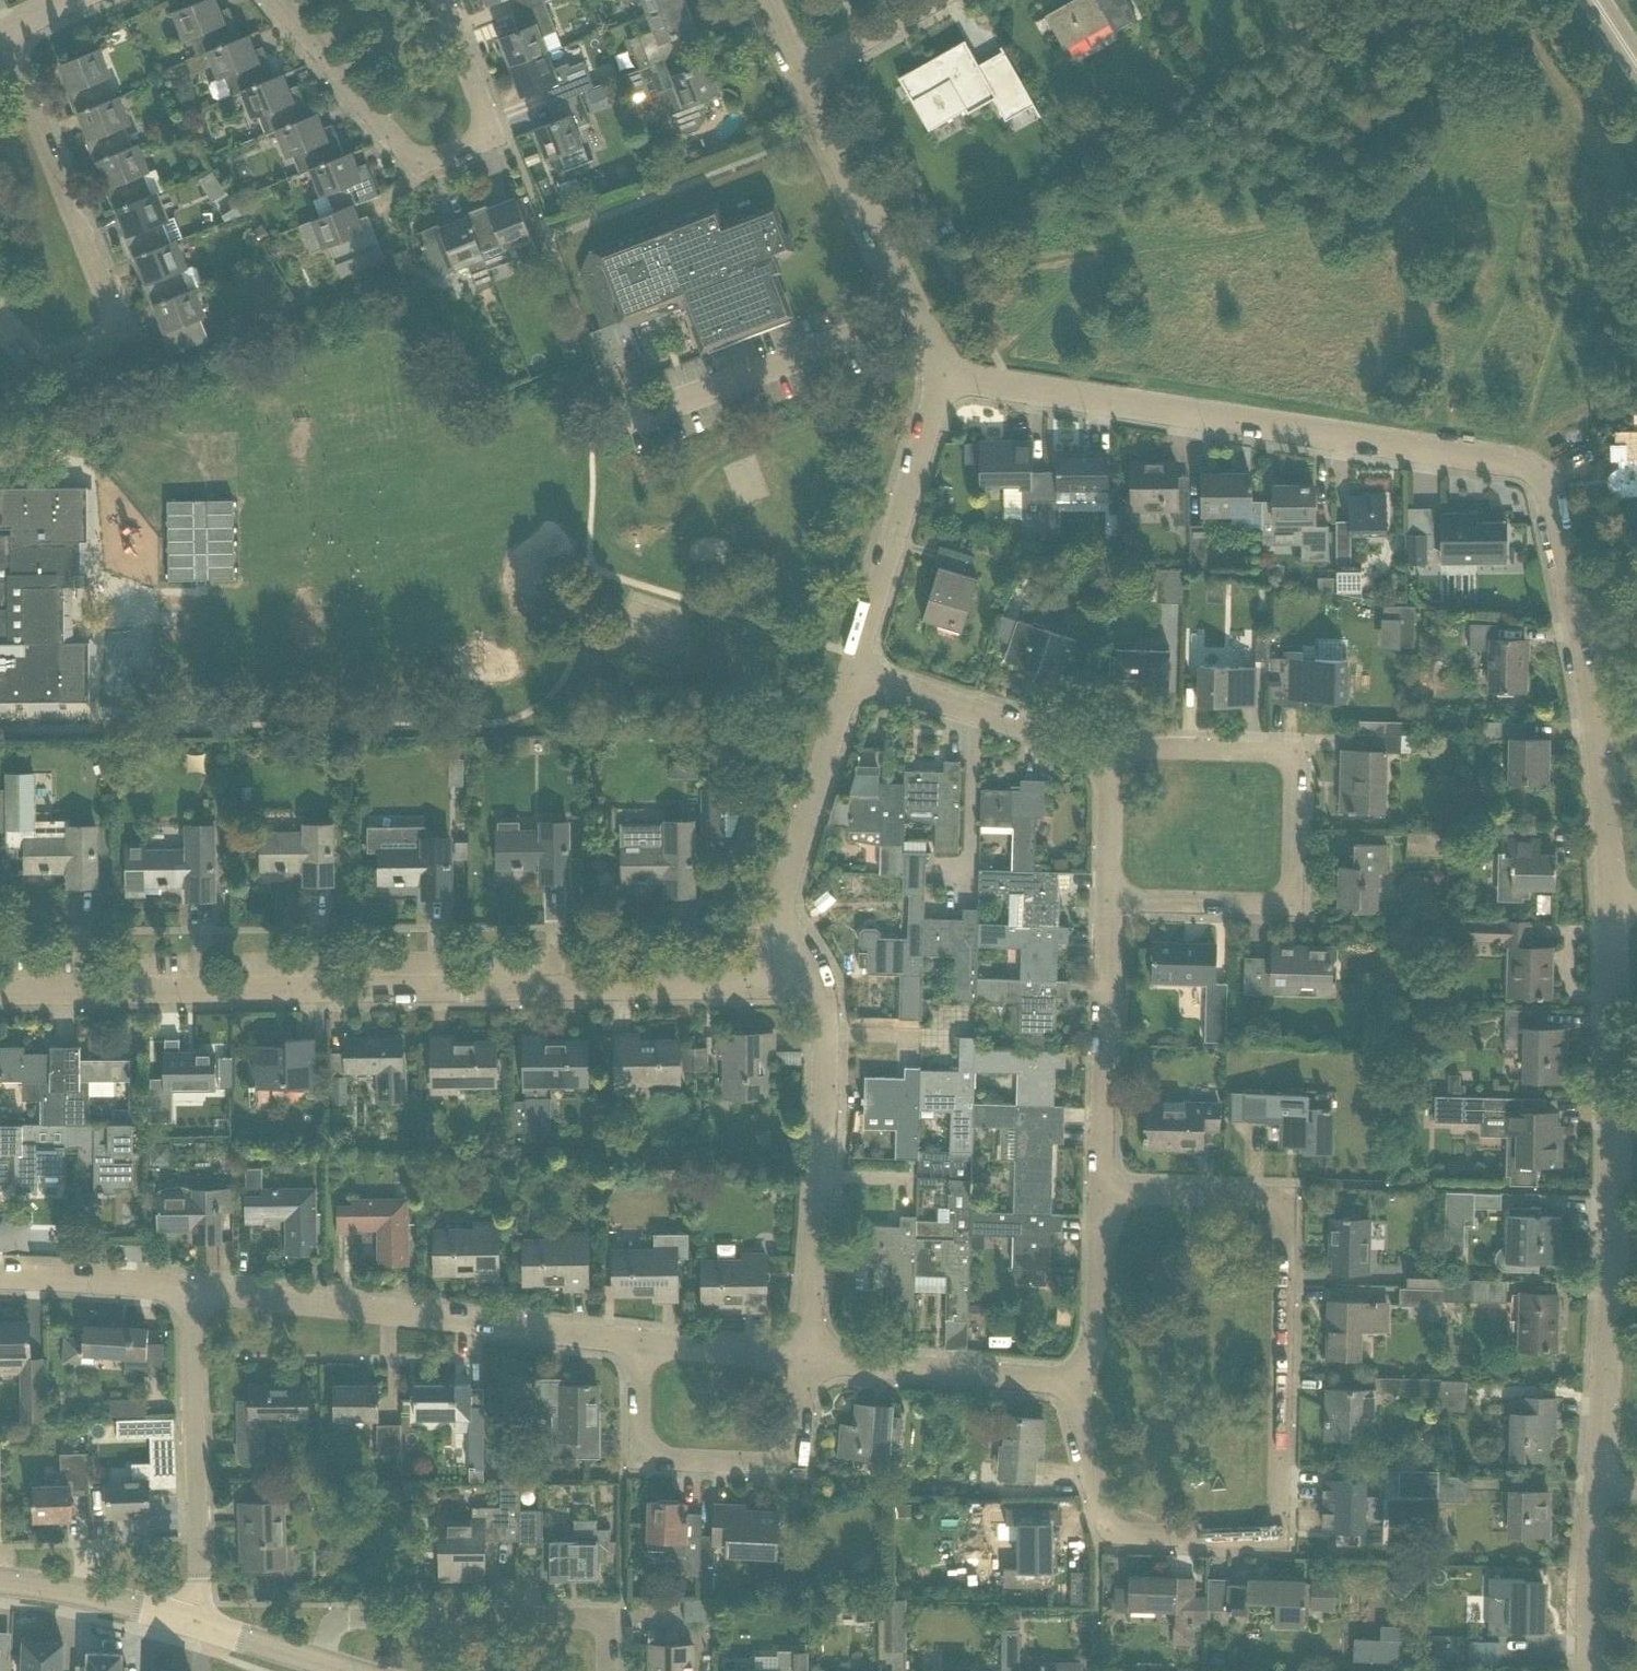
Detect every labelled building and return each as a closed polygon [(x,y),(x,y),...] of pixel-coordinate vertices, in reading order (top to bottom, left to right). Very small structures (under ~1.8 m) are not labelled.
[(211,51),(210,51),(247,36),(246,36),(241,38),(229,6),(218,11),(213,0),(202,0),(175,11),(186,38),(191,36),(199,56),(211,51)] [(517,12),(545,1),(545,0),(513,0),(517,12)] [(640,69),(678,54),(672,37),(695,28),(685,0),(683,0),(648,14),(653,29),(638,35),(639,36),(628,40),(640,69)] [(648,14),(683,0),(642,0),(648,14)] [(1136,18),(1127,0),(1074,0),(1046,16),(1064,48),(1085,37),(1083,32),(1107,18),(1114,30),(1136,18)] [(500,38),(511,66),(547,52),(541,36),(556,30),(545,1),(517,12),(524,29),(500,38)] [(232,96),(244,91),(243,90),(281,75),(275,77),(263,45),(252,50),(247,36),(210,51),(211,51),(221,78),(211,81),(209,86),(213,97),(218,99),(231,94),(232,96)] [(911,71),(899,78),(928,131),(965,109),(967,113),(993,99),(1006,120),(1033,105),(1034,104),(1008,58),(1006,59),(983,72),(978,64),(965,40),(939,55),(942,58),(913,75),(911,71)] [(76,114),(81,112),(80,112),(114,98),(113,98),(105,78),(109,76),(98,49),(61,63),(72,89),(67,92),(75,114),(76,114)] [(594,86),(584,60),(570,65),(569,62),(553,68),(547,52),(511,66),(522,95),(546,86),(552,103),(580,92),(594,86)] [(678,54),(640,69),(619,77),(630,106),(663,93),(675,125),(681,130),(689,131),(695,128),(700,123),(701,115),(699,112),(708,109),(703,97),(720,91),(708,62),(684,71),(678,54)] [(266,135),(278,130),(278,129),(315,114),(310,116),(298,85),(287,89),(281,75),(243,90),(244,91),(254,116),(258,115),(266,135)] [(580,92),(552,103),(558,120),(534,129),(546,158),(558,153),(565,171),(589,161),(576,127),(591,121),(580,92)] [(95,162),(100,160),(99,160),(132,146),(124,126),(128,124),(117,96),(113,98),(114,98),(80,112),(81,112),(91,138),(85,140),(95,162)] [(301,174),(312,169),(312,168),(349,154),(349,153),(344,155),(332,124),(321,128),(315,114),(278,129),(278,130),(288,156),(293,154),(301,174)] [(113,210),(119,208),(118,207),(151,195),(151,194),(143,175),(147,173),(136,144),(132,146),(99,160),(100,160),(110,185),(104,187),(113,210)] [(330,193),(336,210),(337,211),(351,205),(351,206),(379,195),(366,163),(355,167),(349,154),(312,168),(312,169),(323,196),(330,193)] [(709,184),(696,189),(701,203),(714,198),(709,184)] [(132,258),(138,256),(137,256),(170,243),(170,242),(173,241),(183,237),(175,216),(165,220),(154,193),(151,194),(151,195),(118,207),(119,208),(129,233),(123,235),(132,258)] [(465,213),(467,219),(468,218),(481,252),(482,251),(502,243),(503,247),(514,243),(525,270),(542,264),(516,199),(489,210),(488,205),(465,213)] [(601,328),(590,332),(604,368),(641,354),(630,327),(689,304),(705,343),(787,312),(772,272),(780,269),(777,261),(792,256),(791,252),(795,250),(793,244),(788,246),(773,206),(726,225),(717,202),(589,251),(580,272),(601,328)] [(337,211),(336,210),(316,218),(327,246),(329,245),(336,264),(359,255),(363,267),(385,258),(368,215),(357,219),(351,206),(351,205),(337,211)] [(951,216),(938,223),(945,237),(958,230),(951,216)] [(468,218),(467,219),(442,229),(440,224),(417,232),(432,271),(453,263),(455,267),(466,263),(477,291),(493,285),(483,256),(482,251),(481,252),(468,218)] [(262,225),(254,230),(261,241),(269,236),(262,225)] [(532,234),(540,255),(548,251),(540,231),(532,234)] [(151,306),(157,304),(156,304),(193,289),(193,290),(200,287),(202,281),(197,268),(192,266),(184,269),(173,241),(170,242),(170,243),(137,256),(138,256),(147,281),(142,283),(151,306)] [(407,249),(395,253),(404,279),(417,274),(407,249)] [(156,304),(157,304),(166,329),(161,331),(170,354),(208,339),(199,318),(203,317),(193,290),(193,289),(156,304)] [(471,391),(464,394),(463,394),(465,401),(474,398),(473,394),(471,391)] [(1607,482),(1607,483),(1608,485),(1608,486),(1608,487),(1609,488),(1609,489),(1610,490),(1610,491),(1611,492),(1612,493),(1613,494),(1614,494),(1615,495),(1616,495),(1617,496),(1619,496),(1620,496),(1621,496),(1636,496),(1636,430),(1615,431),(1615,443),(1610,444),(1610,460),(1619,460),(1619,469),(1618,469),(1616,469),(1615,470),(1614,470),(1613,471),(1612,472),(1611,472),(1611,473),(1610,474),(1609,475),(1609,476),(1608,477),(1608,479),(1608,480),(1607,481),(1607,482)] [(1030,442),(981,442),(981,488),(1003,488),(1021,487),(1022,516),(1045,516),(1045,501),(1045,496),(1044,490),(1044,472),(1031,472),(1030,464),(1030,442)] [(1058,472),(1044,472),(1044,490),(1045,496),(1045,501),(1072,501),(1106,501),(1106,490),(1106,475),(1106,453),(1088,454),(1060,454),(1058,454),(1058,456),(1058,472)] [(1132,508),(1176,508),(1176,524),(1189,524),(1189,494),(1176,494),(1176,464),(1132,464),(1132,508)] [(1202,474),(1202,496),(1203,513),(1251,512),(1250,474),(1202,474)] [(1274,485),(1274,507),(1274,523),(1301,522),(1301,560),(1329,560),(1328,525),(1314,526),(1314,485),(1274,485)] [(90,701),(89,642),(65,642),(64,586),(69,586),(69,585),(80,585),(80,574),(81,574),(81,541),(87,541),(87,487),(0,488),(0,528),(12,527),(12,534),(0,534),(0,702),(90,701)] [(1351,571),(1350,535),(1386,534),(1386,496),(1349,497),(1349,521),(1336,521),(1337,592),(1362,595),(1362,571),(1351,571)] [(230,503),(165,503),(165,582),(230,582),(230,503)] [(1507,563),(1507,550),(1496,550),(1496,522),(1468,522),(1468,512),(1440,513),(1441,563),(1507,563)] [(1189,570),(1205,570),(1205,526),(1189,526),(1189,570)] [(1406,563),(1427,564),(1427,535),(1406,535),(1406,563)] [(1000,544),(995,557),(1013,563),(1017,550),(1000,544)] [(939,549),(944,551),(922,620),(962,632),(978,578),(967,574),(973,556),(940,546),(939,549)] [(1156,601),(1183,602),(1184,570),(1157,569),(1156,601)] [(1319,577),(1319,589),(1334,589),(1334,577),(1319,577)] [(1403,585),(1393,585),(1394,599),(1403,599),(1403,585)] [(1383,605),(1383,616),(1397,617),(1396,647),(1413,648),(1415,606),(1383,605)] [(1010,643),(1004,659),(1036,670),(1033,680),(1059,688),(1075,640),(1048,631),(1049,630),(1002,615),(994,638),(1010,643)] [(1490,690),(1503,690),(1525,691),(1525,667),(1521,667),(1522,640),(1495,639),(1495,623),(1470,623),(1469,649),(1490,650),(1490,690)] [(1212,626),(1213,648),(1231,647),(1231,625),(1212,626)] [(1255,661),(1269,661),(1270,637),(1256,636),(1255,661)] [(1113,688),(1117,688),(1117,684),(1151,685),(1151,693),(1169,693),(1170,651),(1115,650),(1115,670),(1113,670),(1111,670),(1109,672),(1107,673),(1106,675),(1105,676),(1105,678),(1105,679),(1105,682),(1106,683),(1108,685),(1109,686),(1109,687),(1112,688),(1113,688)] [(1284,705),(1301,706),(1301,700),(1345,702),(1347,659),(1303,658),(1303,652),(1285,651),(1284,705)] [(1198,703),(1255,705),(1256,667),(1200,665),(1198,703)] [(113,710),(105,710),(106,719),(114,719),(113,710)] [(1510,739),(1509,782),(1547,783),(1548,739),(1526,739),(1527,722),(1483,721),(1483,739),(1510,739)] [(1340,810),(1362,810),(1384,811),(1386,751),(1402,752),(1402,735),(1373,734),(1372,751),(1342,750),(1340,810)] [(905,770),(904,784),(904,807),(936,808),(935,852),(958,853),(961,761),(945,761),(944,771),(905,770)] [(582,766),(572,767),(572,779),(582,779),(582,766)] [(880,875),(903,875),(904,853),(904,807),(904,784),(878,783),(878,769),(858,768),(858,778),(855,778),(851,792),(850,793),(849,830),(881,831),(880,875)] [(36,771),(35,809),(50,810),(51,772),(36,771)] [(34,835),(34,772),(7,773),(8,845),(26,845),(26,871),(70,871),(70,885),(96,885),(96,826),(69,826),(70,835),(34,835)] [(1013,827),(1012,870),(1034,871),(1034,870),(1036,817),(1044,817),(1045,780),(1021,780),(1021,790),(981,789),(980,826),(1013,827)] [(703,791),(704,834),(721,834),(721,790),(703,791)] [(233,816),(223,816),(223,846),(234,846),(233,816)] [(568,881),(568,822),(541,822),(542,832),(520,832),(520,821),(498,821),(498,867),(542,867),(542,881),(568,881)] [(693,895),(692,822),(665,822),(666,828),(622,829),(623,881),(667,880),(667,895),(693,895)] [(262,835),(262,869),(306,868),(306,883),(332,883),(331,825),(305,825),(305,834),(262,835)] [(1501,868),(1501,897),(1529,898),(1530,887),(1533,887),(1555,888),(1556,855),(1540,855),(1540,840),(1540,839),(1535,839),(1536,827),(1502,825),(1502,837),(1501,855),(1512,856),(1511,869),(1501,868)] [(187,844),(127,845),(127,895),(160,895),(160,885),(188,885),(188,899),(214,899),(214,877),(214,826),(187,826),(187,844)] [(423,829),(368,830),(368,848),(380,848),(380,861),(380,883),(424,882),(424,897),(450,897),(450,875),(450,838),(423,839),(423,829)] [(1406,856),(1448,856),(1448,833),(1407,832),(1406,856)] [(454,843),(455,859),(467,859),(467,842),(454,843)] [(1338,906),(1355,906),(1355,911),(1379,911),(1380,873),(1387,873),(1387,844),(1354,843),(1353,866),(1339,866),(1338,906)] [(922,1019),(923,955),(924,924),(924,918),(925,885),(925,853),(904,853),(903,875),(902,893),(909,894),(908,938),(879,937),(880,932),(876,928),(863,928),(859,932),(859,944),(863,948),(868,948),(867,974),(900,975),(899,1019),(922,1019)] [(1054,858),(1054,871),(1067,872),(1068,858),(1054,858)] [(1023,893),(1022,925),(1059,926),(1059,887),(1070,888),(1071,872),(1067,872),(1054,871),(1034,870),(1034,871),(1012,870),(979,869),(978,892),(1023,893)] [(953,1001),(977,1002),(978,978),(978,947),(979,924),(979,909),(963,909),(963,919),(924,918),(924,924),(923,955),(954,956),(953,1001)] [(1515,940),(1513,995),(1551,996),(1552,948),(1528,947),(1529,922),(1506,921),(1506,923),(1459,923),(1459,939),(1515,940)] [(978,947),(1021,948),(1020,979),(1057,980),(1058,942),(1069,942),(1069,926),(1059,926),(1022,925),(979,924),(978,947)] [(1153,978),(1175,979),(1215,980),(1216,945),(1154,943),(1153,978)] [(1245,980),(1245,991),(1280,992),(1296,993),(1297,983),(1331,984),(1331,970),(1332,948),(1273,946),(1273,959),(1246,958),(1245,980)] [(978,978),(977,1002),(1019,1003),(1019,1035),(1034,1035),(1033,1049),(1046,1049),(1046,1035),(1056,1036),(1057,996),(1067,996),(1068,980),(1057,980),(1020,979),(978,978)] [(1207,1041),(1226,1042),(1228,985),(1217,985),(1217,980),(1215,980),(1209,980),(1207,1041)] [(1525,1080),(1550,1080),(1560,1080),(1561,1029),(1537,1029),(1537,1010),(1505,1009),(1504,1051),(1526,1051),(1525,1080)] [(80,1021),(79,1033),(90,1033),(91,1021),(80,1021)] [(765,1096),(765,1056),(774,1056),(773,1034),(719,1034),(719,1057),(727,1057),(727,1097),(765,1096)] [(616,1035),(616,1057),(617,1091),(639,1091),(638,1082),(679,1082),(679,1043),(638,1044),(638,1035),(616,1035)] [(526,1133),(526,1135),(527,1135),(551,1135),(551,1099),(548,1099),(547,1083),(587,1083),(587,1044),(547,1045),(546,1036),(525,1036),(525,1100),(512,1101),(512,1133),(526,1133)] [(455,1084),(495,1083),(495,1045),(455,1045),(455,1037),(433,1037),(433,1092),(455,1092),(455,1084)] [(249,1045),(249,1066),(249,1088),(315,1087),(315,1038),(286,1038),(286,1045),(249,1045)] [(345,1056),(329,1056),(328,1056),(328,1081),(332,1081),(332,1104),(346,1104),(346,1072),(376,1072),(376,1102),(405,1102),(405,1052),(402,1052),(402,1038),(345,1038),(345,1056)] [(150,1077),(150,1121),(171,1121),(172,1088),(214,1088),(214,1074),(214,1053),(180,1053),(180,1039),(165,1039),(165,1061),(164,1078),(150,1077)] [(707,1039),(695,1040),(696,1070),(708,1069),(707,1039)] [(696,1070),(695,1040),(683,1040),(684,1070),(696,1070)] [(42,1124),(42,1125),(65,1124),(65,1046),(50,1046),(50,1059),(42,1059),(42,1053),(25,1053),(25,1046),(1,1046),(1,1063),(0,1063),(0,1081),(1,1081),(1,1082),(41,1082),(42,1124)] [(80,1046),(65,1046),(65,1124),(90,1124),(90,1081),(130,1081),(130,1059),(80,1059),(80,1046)] [(974,1048),(974,1060),(975,1060),(974,1071),(1017,1072),(1017,1104),(1017,1105),(1054,1106),(1054,1105),(1055,1067),(1065,1067),(1066,1051),(1044,1050),(974,1048)] [(232,1057),(219,1057),(219,1088),(233,1088),(232,1057)] [(934,1071),(920,1070),(919,1106),(919,1107),(951,1108),(951,1152),(972,1152),(973,1126),(972,1126),(973,1103),(974,1103),(974,1071),(975,1060),(974,1060),(959,1060),(959,1071),(934,1071)] [(895,1158),(918,1159),(918,1151),(919,1107),(919,1106),(920,1070),(920,1067),(905,1067),(904,1078),(865,1076),(864,1113),(897,1114),(895,1158)] [(1330,1106),(1306,1106),(1306,1096),(1243,1094),(1242,1119),(1282,1121),(1281,1144),(1304,1145),(1304,1152),(1328,1153),(1330,1106)] [(1434,1096),(1434,1122),(1479,1123),(1506,1124),(1506,1137),(1505,1176),(1510,1176),(1509,1184),(1537,1185),(1538,1164),(1561,1165),(1561,1144),(1557,1143),(1557,1126),(1551,1125),(1551,1112),(1522,1111),(1522,1098),(1500,1097),(1434,1096)] [(1145,1148),(1202,1149),(1202,1129),(1218,1130),(1219,1103),(1190,1102),(1190,1110),(1168,1109),(1146,1108),(1145,1148)] [(1052,1209),(1053,1132),(1064,1132),(1065,1105),(1054,1105),(1054,1106),(1017,1105),(1017,1104),(974,1103),(973,1103),(972,1126),(973,1126),(973,1127),(1016,1128),(1014,1204),(1031,1205),(1031,1209),(1052,1209)] [(42,1124),(0,1124),(0,1153),(15,1153),(15,1194),(37,1193),(36,1149),(65,1149),(65,1124),(42,1125),(42,1124)] [(90,1124),(65,1124),(65,1149),(94,1149),(94,1193),(115,1193),(115,1188),(133,1188),(132,1162),(123,1162),(123,1152),(132,1152),(132,1124),(90,1124)] [(206,1140),(197,1140),(197,1150),(206,1150),(206,1140)] [(855,1143),(854,1155),(863,1156),(865,1144),(855,1143)] [(170,1146),(153,1146),(153,1163),(170,1163),(170,1146)] [(970,1234),(970,1229),(970,1212),(971,1180),(971,1158),(972,1152),(951,1152),(918,1151),(918,1159),(918,1171),(944,1171),(944,1168),(950,1168),(950,1172),(949,1179),(948,1221),(916,1220),(916,1239),(954,1239),(954,1241),(970,1242),(970,1234)] [(330,1153),(329,1168),(339,1168),(340,1153),(330,1153)] [(246,1223),(262,1222),(262,1216),(286,1215),(286,1254),(316,1254),(316,1189),(262,1189),(262,1168),(246,1168),(246,1223)] [(220,1241),(220,1189),(194,1189),(190,1187),(186,1186),(181,1185),(176,1185),(176,1194),(158,1194),(159,1229),(194,1229),(195,1242),(220,1241)] [(1444,1248),(1445,1250),(1464,1250),(1464,1225),(1473,1225),(1474,1193),(1445,1192),(1444,1248)] [(353,1206),(338,1206),(338,1233),(354,1232),(354,1226),(378,1226),(378,1264),(408,1264),(408,1214),(393,1214),(393,1199),(353,1199),(353,1206)] [(1495,1257),(1495,1259),(1495,1261),(1496,1264),(1497,1267),(1499,1268),(1501,1269),(1504,1270),(1508,1271),(1538,1272),(1538,1262),(1559,1262),(1560,1216),(1540,1216),(1540,1207),(1512,1206),(1511,1231),(1520,1231),(1520,1241),(1506,1240),(1506,1247),(1502,1247),(1500,1248),(1498,1250),(1497,1252),(1495,1254),(1495,1257)] [(1062,1214),(1051,1214),(1014,1213),(970,1212),(970,1229),(970,1234),(1013,1236),(1012,1268),(1017,1268),(1017,1283),(1046,1284),(1046,1269),(1050,1269),(1051,1230),(1061,1230),(1062,1214)] [(914,1274),(915,1274),(916,1238),(916,1239),(916,1220),(917,1216),(901,1216),(900,1226),(861,1225),(860,1262),(892,1263),(891,1307),(914,1308),(914,1274)] [(1334,1245),(1333,1271),(1368,1271),(1369,1219),(1331,1218),(1330,1245),(1334,1245)] [(476,1270),(476,1279),(498,1279),(497,1224),(475,1225),(475,1235),(435,1235),(435,1270),(476,1270)] [(654,1254),(614,1255),(614,1269),(614,1291),(654,1291),(654,1300),(676,1299),(676,1277),(676,1258),(687,1258),(687,1234),(653,1234),(654,1245),(654,1254)] [(524,1281),(565,1281),(565,1289),(587,1289),(586,1235),(565,1235),(565,1244),(524,1244),(524,1281)] [(916,1238),(915,1274),(946,1276),(945,1320),(968,1320),(970,1242),(954,1241),(954,1239),(916,1239),(916,1238)] [(743,1255),(743,1264),(703,1264),(703,1301),(744,1301),(744,1310),(766,1310),(765,1255),(743,1255)] [(1408,1286),(1443,1287),(1443,1280),(1443,1267),(1408,1266),(1408,1286)] [(1147,1282),(1158,1282),(1158,1272),(1147,1272),(1147,1282)] [(1473,1280),(1472,1302),(1505,1303),(1505,1279),(1473,1279),(1473,1280)] [(1442,1301),(1443,1289),(1399,1288),(1399,1305),(1429,1306),(1429,1320),(1442,1320),(1442,1301)] [(1519,1349),(1534,1349),(1556,1350),(1556,1333),(1557,1333),(1558,1295),(1521,1294),(1519,1349)] [(1328,1357),(1359,1358),(1360,1326),(1385,1327),(1386,1303),(1329,1302),(1328,1357)] [(1058,1303),(1057,1323),(1070,1324),(1071,1304),(1058,1303)] [(970,1305),(970,1319),(980,1319),(980,1306),(970,1305)] [(19,1370),(20,1422),(44,1422),(43,1381),(29,1381),(29,1357),(29,1322),(0,1322),(0,1371),(19,1370)] [(126,1365),(146,1366),(148,1329),(84,1325),(83,1338),(65,1337),(64,1363),(94,1365),(95,1354),(126,1356),(126,1365)] [(1440,1397),(1440,1394),(1441,1378),(1400,1377),(1400,1396),(1440,1397)] [(541,1397),(551,1407),(552,1458),(600,1458),(600,1420),(598,1420),(598,1385),(590,1385),(590,1383),(585,1383),(585,1385),(562,1385),(562,1381),(541,1381),(541,1397)] [(455,1385),(414,1385),(414,1418),(455,1418),(456,1431),(469,1431),(469,1445),(483,1445),(483,1388),(470,1388),(470,1383),(455,1383),(455,1385)] [(239,1401),(239,1455),(261,1455),(261,1429),(255,1429),(255,1417),(288,1417),(308,1417),(307,1384),(269,1385),(269,1389),(250,1389),(250,1401),(239,1401)] [(335,1418),(377,1418),(377,1385),(335,1385),(335,1418)] [(1326,1437),(1347,1437),(1360,1438),(1361,1420),(1375,1421),(1376,1389),(1361,1390),(1327,1389),(1326,1437)] [(1440,1394),(1440,1397),(1440,1411),(1466,1411),(1466,1395),(1440,1394)] [(1510,1457),(1549,1459),(1549,1436),(1554,1436),(1555,1399),(1520,1398),(1520,1414),(1511,1414),(1510,1457)] [(109,1401),(110,1416),(147,1415),(146,1399),(109,1401)] [(887,1458),(887,1460),(898,1461),(901,1459),(901,1452),(899,1448),(901,1417),(890,1416),(890,1407),(858,1405),(855,1430),(842,1429),(840,1454),(887,1458)] [(488,1415),(488,1472),(523,1472),(523,1450),(510,1450),(510,1415),(488,1415)] [(1002,1476),(1011,1477),(1033,1478),(1035,1447),(1041,1448),(1043,1419),(1006,1416),(1004,1438),(1002,1476)] [(152,1419),(118,1420),(119,1437),(152,1436),(152,1419)] [(376,1454),(401,1454),(401,1425),(376,1425),(376,1454)] [(70,1489),(89,1488),(88,1453),(61,1454),(62,1485),(34,1486),(35,1519),(71,1518),(70,1489)] [(134,1480),(108,1481),(109,1516),(149,1515),(148,1486),(154,1486),(175,1486),(174,1467),(153,1468),(133,1468),(134,1480)] [(483,1467),(469,1467),(469,1478),(483,1478),(483,1467)] [(1398,1484),(1398,1495),(1438,1496),(1438,1485),(1439,1475),(1439,1470),(1399,1469),(1398,1484)] [(1438,1496),(1438,1501),(1464,1501),(1465,1475),(1439,1475),(1438,1485),(1438,1496)] [(519,1541),(519,1511),(519,1481),(500,1481),(500,1507),(472,1507),(472,1522),(441,1523),(441,1577),(483,1577),(483,1541),(519,1541)] [(1365,1482),(1325,1481),(1324,1529),(1364,1530),(1364,1519),(1383,1520),(1384,1495),(1365,1495),(1365,1482)] [(434,1486),(423,1486),(423,1497),(434,1497),(434,1486)] [(1509,1534),(1547,1535),(1548,1492),(1510,1491),(1509,1534)] [(687,1534),(687,1515),(683,1514),(684,1503),(679,1502),(679,1500),(660,1499),(659,1502),(650,1501),(648,1549),(665,1550),(665,1554),(675,1554),(675,1561),(679,1564),(685,1564),(684,1575),(700,1575),(700,1564),(701,1535),(687,1534)] [(239,1503),(240,1522),(243,1522),(244,1568),(286,1567),(284,1501),(239,1503)] [(898,1503),(898,1514),(909,1514),(910,1503),(898,1503)] [(713,1536),(701,1535),(700,1564),(714,1564),(715,1543),(728,1544),(727,1554),(776,1556),(778,1512),(731,1510),(731,1505),(715,1504),(713,1536)] [(1006,1508),(1006,1524),(1020,1524),(1020,1568),(1002,1568),(1003,1585),(1051,1585),(1051,1523),(1047,1523),(1048,1509),(1006,1508)] [(542,1511),(519,1511),(519,1541),(519,1546),(542,1546),(542,1577),(597,1577),(597,1561),(610,1561),(610,1529),(597,1529),(597,1520),(574,1519),(574,1541),(542,1541),(542,1511)] [(1439,1558),(1485,1559),(1485,1537),(1439,1536),(1439,1558)] [(1173,1642),(1194,1643),(1195,1622),(1205,1622),(1207,1597),(1193,1596),(1194,1577),(1129,1576),(1128,1608),(1174,1609),(1173,1642)] [(1489,1587),(1488,1634),(1512,1635),(1512,1628),(1544,1629),(1545,1605),(1542,1605),(1543,1582),(1524,1581),(1524,1578),(1491,1577),(1490,1587),(1489,1587)] [(1274,1624),(1304,1625),(1305,1605),(1311,1605),(1311,1607),(1335,1608),(1336,1582),(1247,1579),(1247,1584),(1229,1584),(1228,1614),(1247,1614),(1247,1602),(1275,1603),(1274,1624)] [(684,1598),(684,1624),(715,1624),(715,1598),(684,1598)] [(907,1670),(907,1599),(886,1599),(886,1662),(892,1662),(892,1670),(907,1670)] [(1002,1668),(1020,1668),(1020,1629),(1002,1629),(1002,1668)] [(648,1630),(647,1642),(666,1642),(666,1630),(648,1630)] [(1352,1661),(1397,1670),(1400,1670),(1408,1635),(1385,1631),(1382,1644),(1356,1639),(1352,1661)] [(63,1642),(24,1641),(23,1670),(62,1670),(63,1642)] [(693,1645),(649,1645),(649,1670),(693,1670),(693,1645)] [(795,1650),(777,1650),(777,1670),(806,1670),(807,1652),(795,1652),(795,1650)] [(127,1666),(121,1666),(121,1653),(89,1652),(89,1666),(83,1666),(83,1670),(127,1670),(127,1666)] [(11,1654),(0,1653),(0,1670),(10,1670),(11,1654)]
